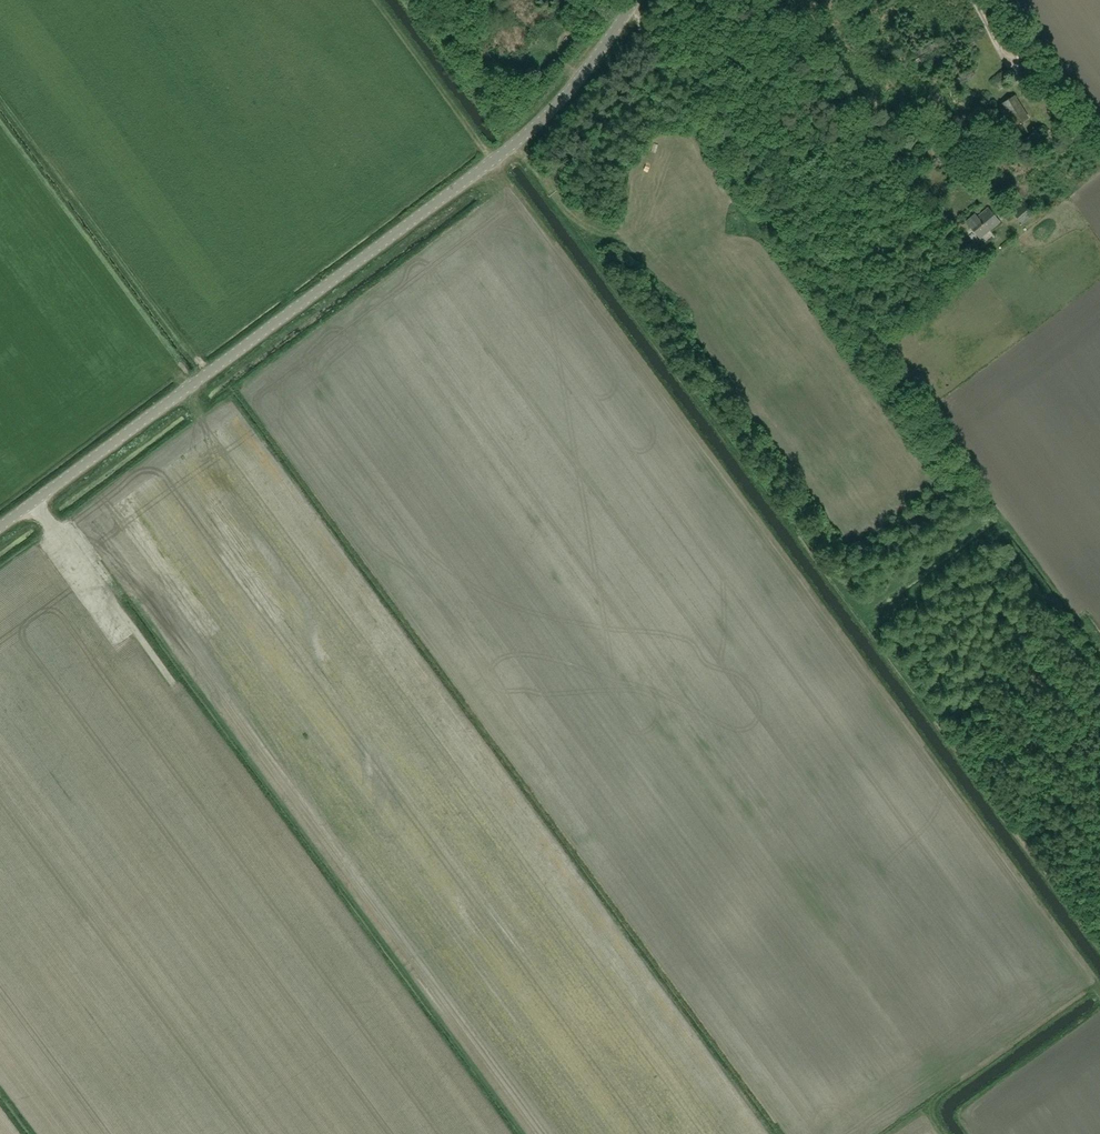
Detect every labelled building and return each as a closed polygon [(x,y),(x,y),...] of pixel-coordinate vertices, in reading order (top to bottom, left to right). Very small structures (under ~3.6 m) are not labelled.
[(1013,126),(1027,117),(1016,99),(1002,108),(1013,126)] [(1023,223),(1034,214),(1024,202),(1012,212),(1023,223)] [(980,238),(999,221),(988,207),(977,216),(976,215),(967,223),(980,238)]
